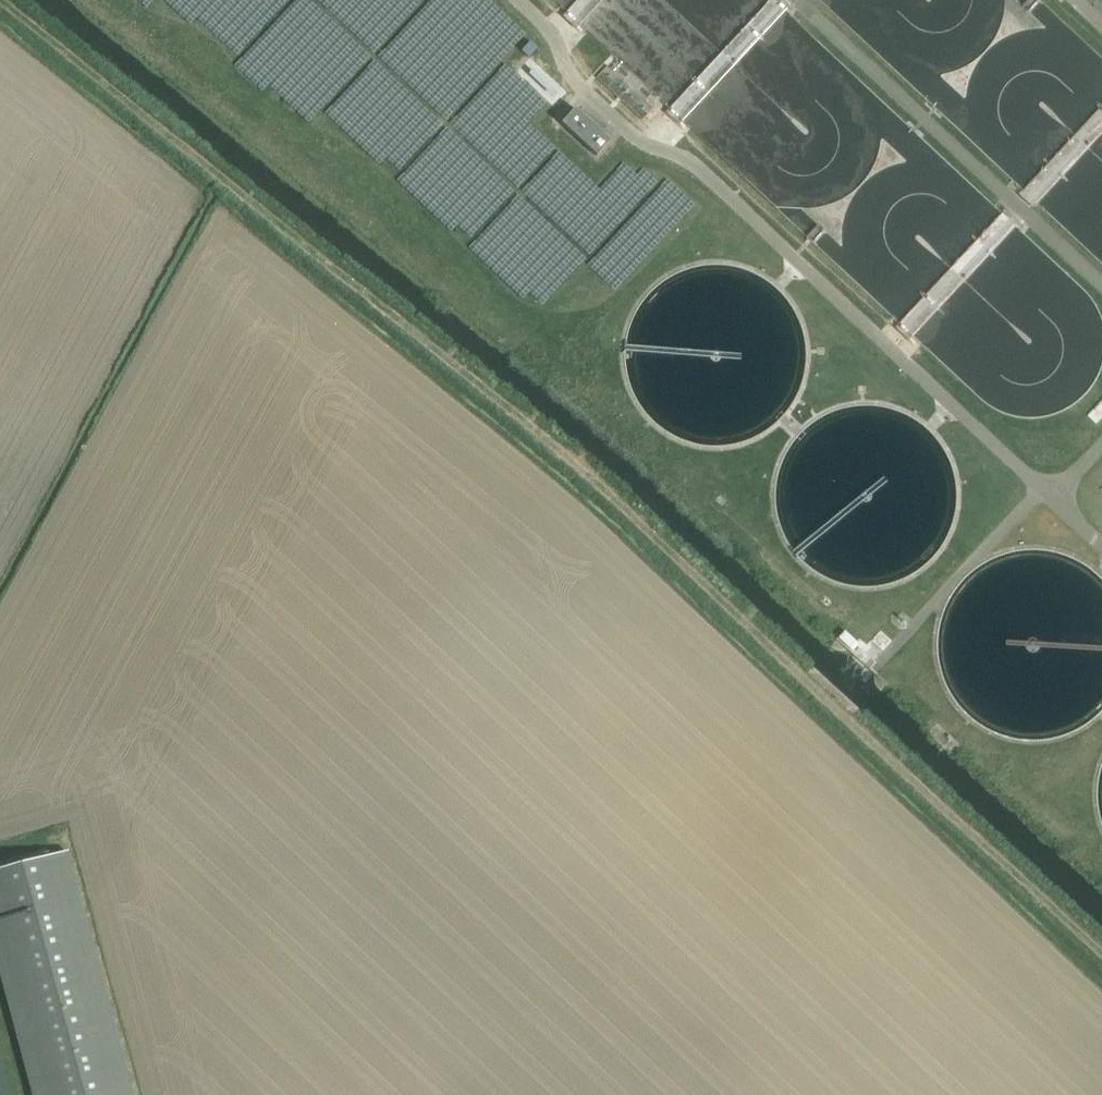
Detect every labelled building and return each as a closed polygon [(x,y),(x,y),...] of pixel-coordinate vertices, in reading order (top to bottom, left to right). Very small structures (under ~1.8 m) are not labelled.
[(575,108),(561,123),(597,156),(610,141),(575,108)] [(0,869),(0,971),(34,1094),(133,1094),(67,851),(0,869)] [(0,1061),(0,1094),(9,1094),(0,1061)]
